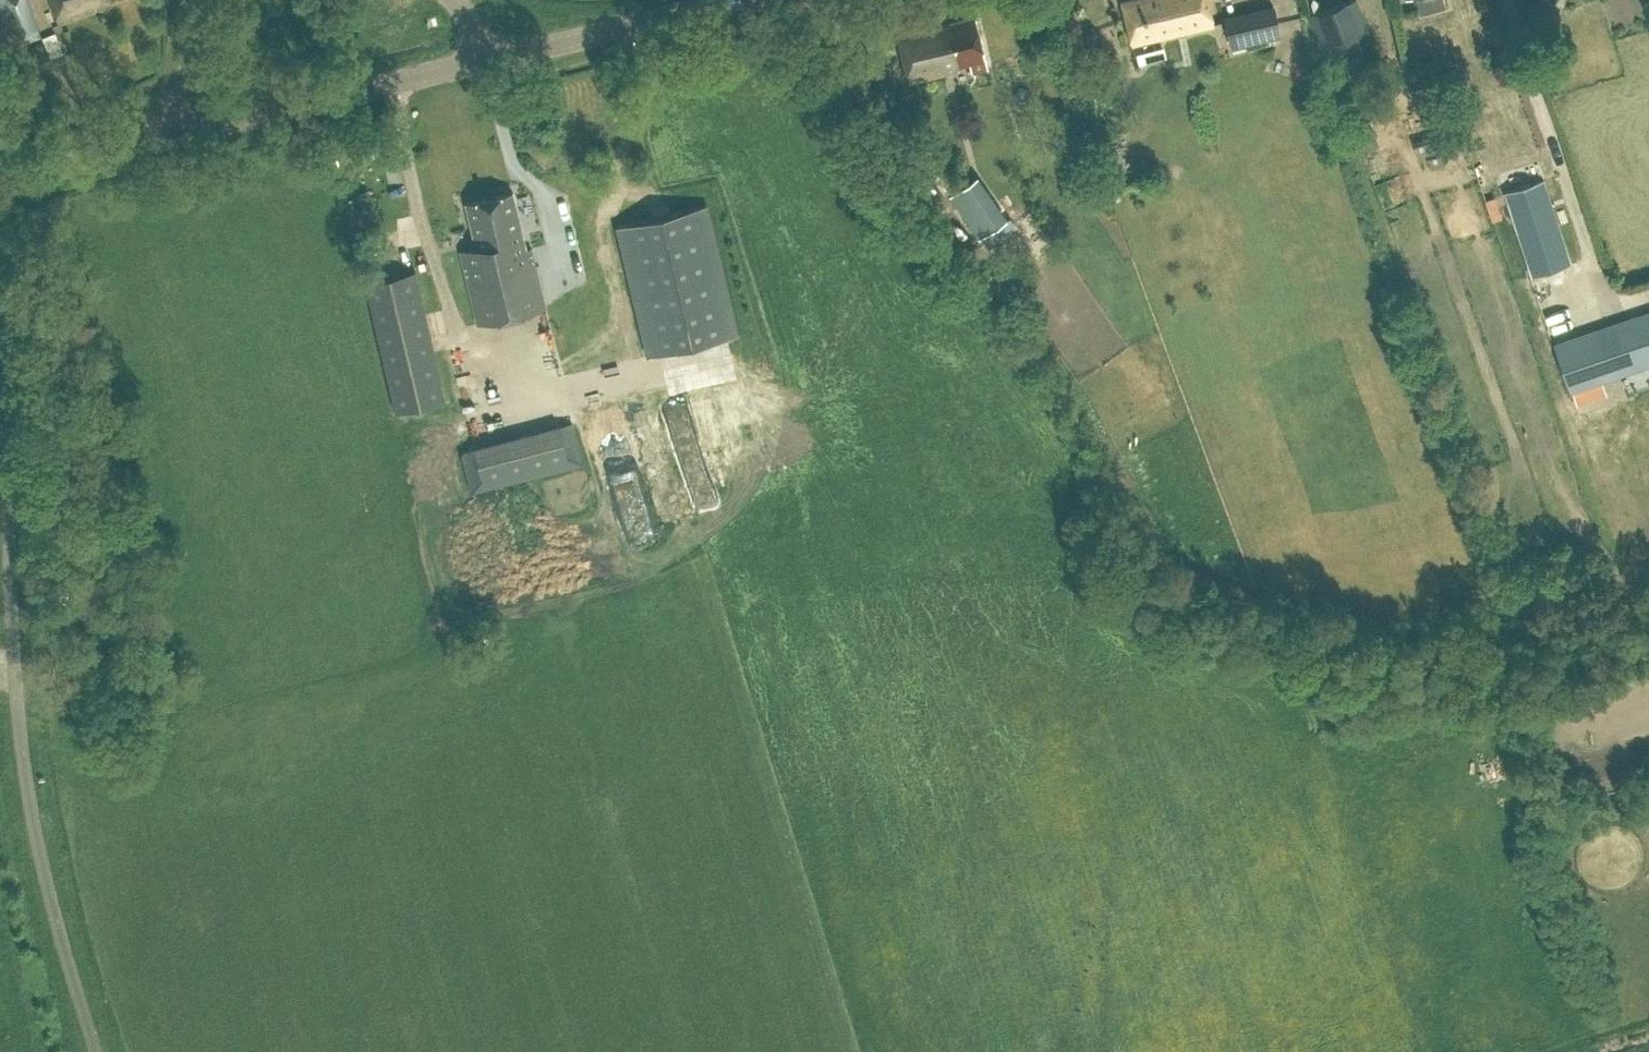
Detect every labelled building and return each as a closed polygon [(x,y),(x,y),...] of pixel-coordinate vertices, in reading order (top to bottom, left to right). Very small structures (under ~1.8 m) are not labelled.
[(3,33),(12,30),(17,43),(41,35),(30,0),(0,0),(0,24),(3,33)] [(59,21),(96,8),(94,3),(102,0),(52,0),(59,21)] [(1212,0),(1135,0),(1126,2),(1137,45),(1219,24),(1212,0)] [(1346,0),(1345,0),(1306,14),(1318,47),(1357,32),(1346,0)] [(1280,34),(1274,3),(1223,14),(1229,45),(1280,34)] [(975,16),(956,20),(931,26),(930,22),(894,31),(907,82),(956,70),(960,69),(959,65),(968,62),(969,67),(971,72),(988,68),(975,16)] [(1168,45),(1140,50),(1142,62),(1170,56),(1168,45)] [(867,152),(852,131),(844,138),(858,158),(867,152)] [(1120,158),(1124,172),(1137,169),(1133,155),(1120,158)] [(1574,265),(1541,160),(1498,173),(1531,278),(1574,265)] [(945,168),(934,174),(945,193),(956,187),(945,168)] [(1006,218),(976,174),(948,193),(977,237),(1006,218)] [(526,248),(513,191),(466,202),(477,246),(460,250),(477,322),(546,306),(532,247),(526,248)] [(705,205),(619,225),(650,354),(736,333),(705,205)] [(446,397),(416,269),(364,281),(394,410),(446,397)] [(1552,342),(1569,390),(1648,363),(1648,309),(1552,342)] [(583,460),(573,421),(460,452),(471,491),(583,460)]
